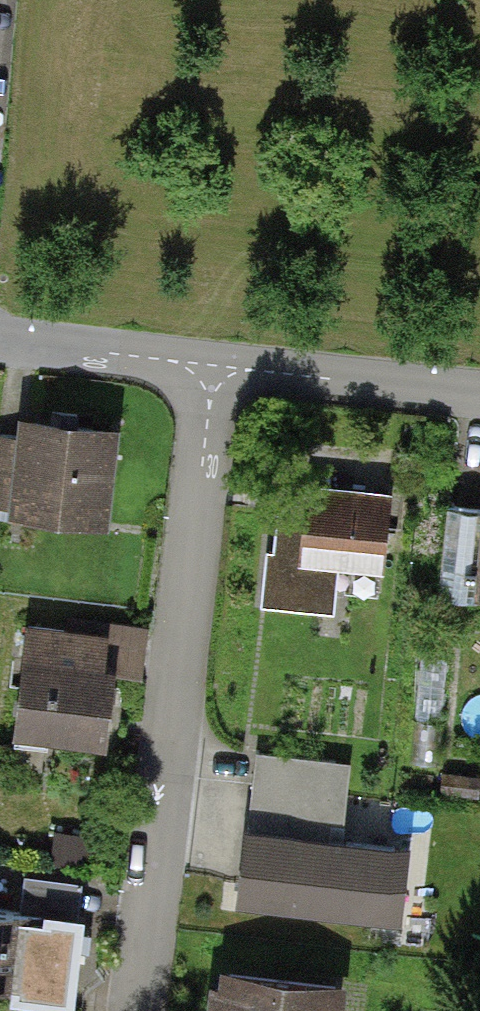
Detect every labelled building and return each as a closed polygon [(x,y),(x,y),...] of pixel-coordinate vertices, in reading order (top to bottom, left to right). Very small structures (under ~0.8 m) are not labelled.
[(0,417),(0,505),(104,514),(111,426),(0,417)] [(388,575),(395,496),(299,488),(296,522),(267,519),(259,607),(331,613),(335,570),(388,575)] [(472,504),(465,593),(479,594),(479,504),(472,504)] [(105,634),(10,626),(0,735),(95,743),(105,634)] [(252,744),(245,807),(344,818),(351,756),(252,744)] [(344,818),(245,807),(236,881),(403,900),(411,826),(344,818)] [(79,921),(0,914),(0,991),(72,997),(79,921)] [(207,968),(202,1010),(337,1010),(340,984),(207,968)]
